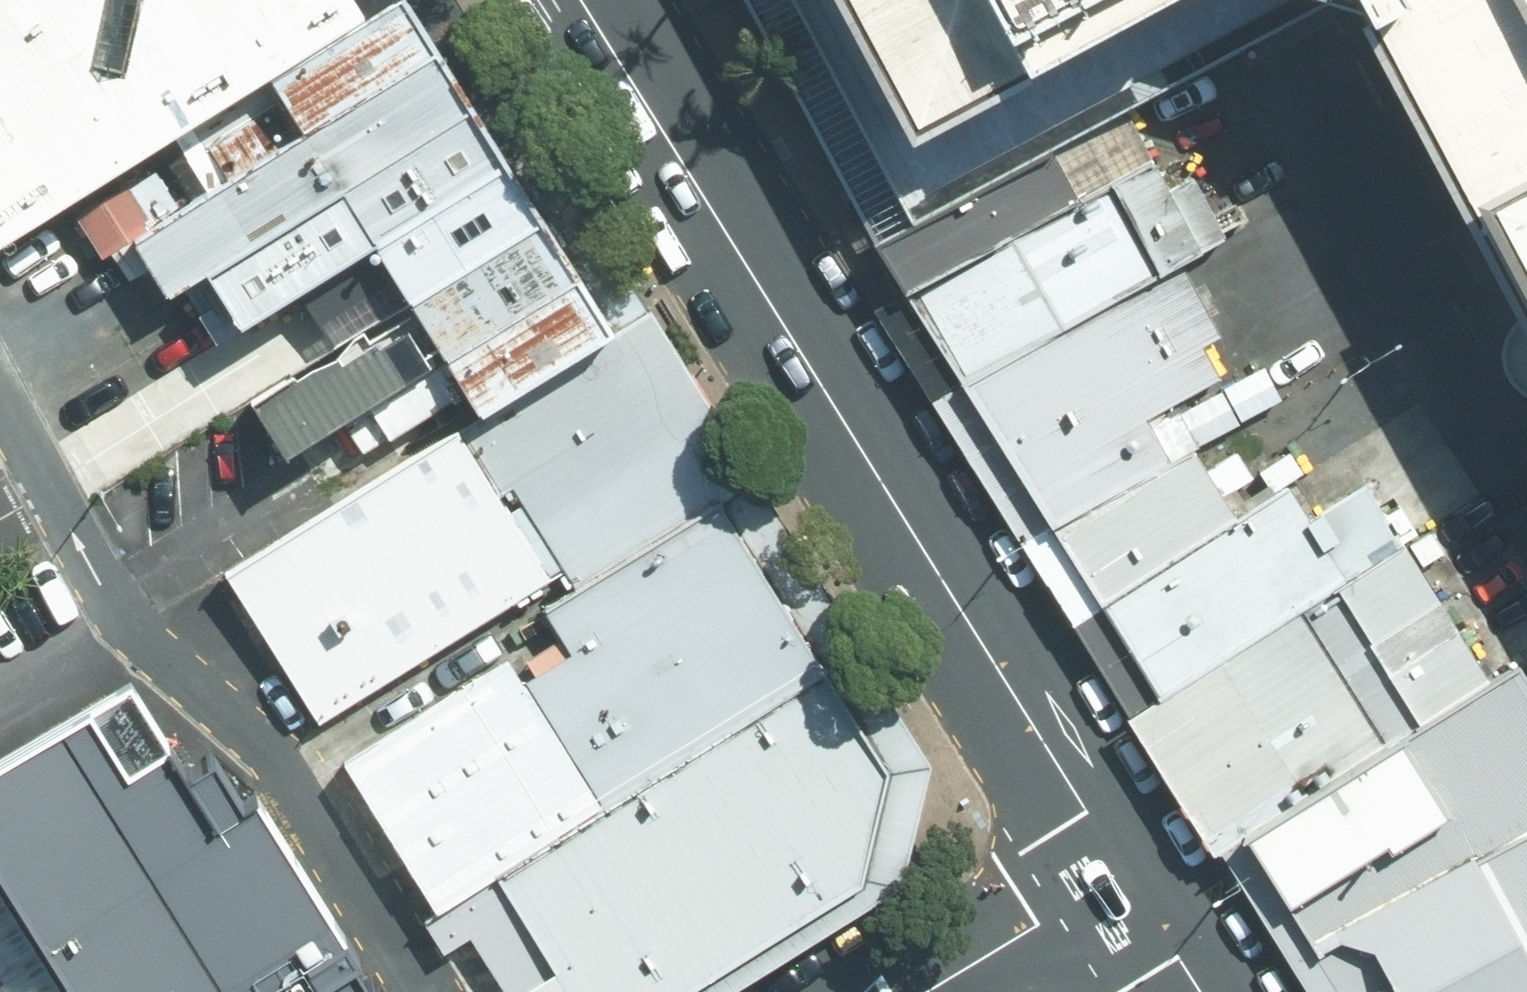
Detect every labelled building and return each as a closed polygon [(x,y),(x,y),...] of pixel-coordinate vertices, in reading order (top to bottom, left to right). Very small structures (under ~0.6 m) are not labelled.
[(289,82),(414,9),(408,0),(0,0),(0,248),(289,82)] [(289,82),(315,126),(455,41),(427,0),(408,0),(414,9),(289,82)] [(880,245),(916,226),(793,0),(748,0),(880,245)] [(916,226),(1128,110),(1324,5),(1371,17),(1526,312),(1526,0),(793,0),(916,226)] [(455,41),(315,126),(121,244),(143,281),(159,272),(175,298),(222,269),(239,296),(206,316),(223,342),(386,241),(525,162),(455,41)] [(910,299),(1158,164),(1128,110),(916,226),(880,245),(910,299)] [(525,162),(386,241),(421,302),(559,220),(525,162)] [(962,389),(1178,271),(1207,255),(1158,164),(910,299),(962,389)] [(559,220),(421,302),(258,399),(292,454),(458,356),(593,273),(559,220)] [(962,389),(1045,530),(1186,450),(1258,410),(1178,271),(962,389)] [(593,273),(458,356),(486,401),(491,409),(608,336),(626,325),(593,273)] [(705,489),(608,336),(491,409),(472,422),(567,575),(705,489)] [(567,575),(472,422),(227,564),(322,725),(567,575)] [(0,430),(0,450),(8,446),(0,430)] [(1186,450),(1045,530),(1088,603),(1228,522),(1186,450)] [(1088,603),(1142,696),(1392,549),(1354,484),(1298,517),(1282,491),(1228,522),(1088,603)] [(567,575),(466,638),(573,808),(818,655),(711,485),(705,489),(567,575)] [(1392,549),(1142,696),(1223,839),(1477,691),(1392,549)] [(309,736),(417,906),(573,808),(466,638),(309,736)] [(417,906),(471,991),(691,991),(870,881),(894,776),(818,655),(417,906)] [(87,991),(407,991),(283,794),(242,819),(150,670),(0,762),(0,854),(87,991)] [(1290,949),(1526,809),(1526,697),(1511,671),(1477,691),(1223,839),(1290,949)] [(1290,949),(1315,991),(1526,991),(1526,809),(1290,949)] [(0,854),(0,991),(87,991),(0,854)]
